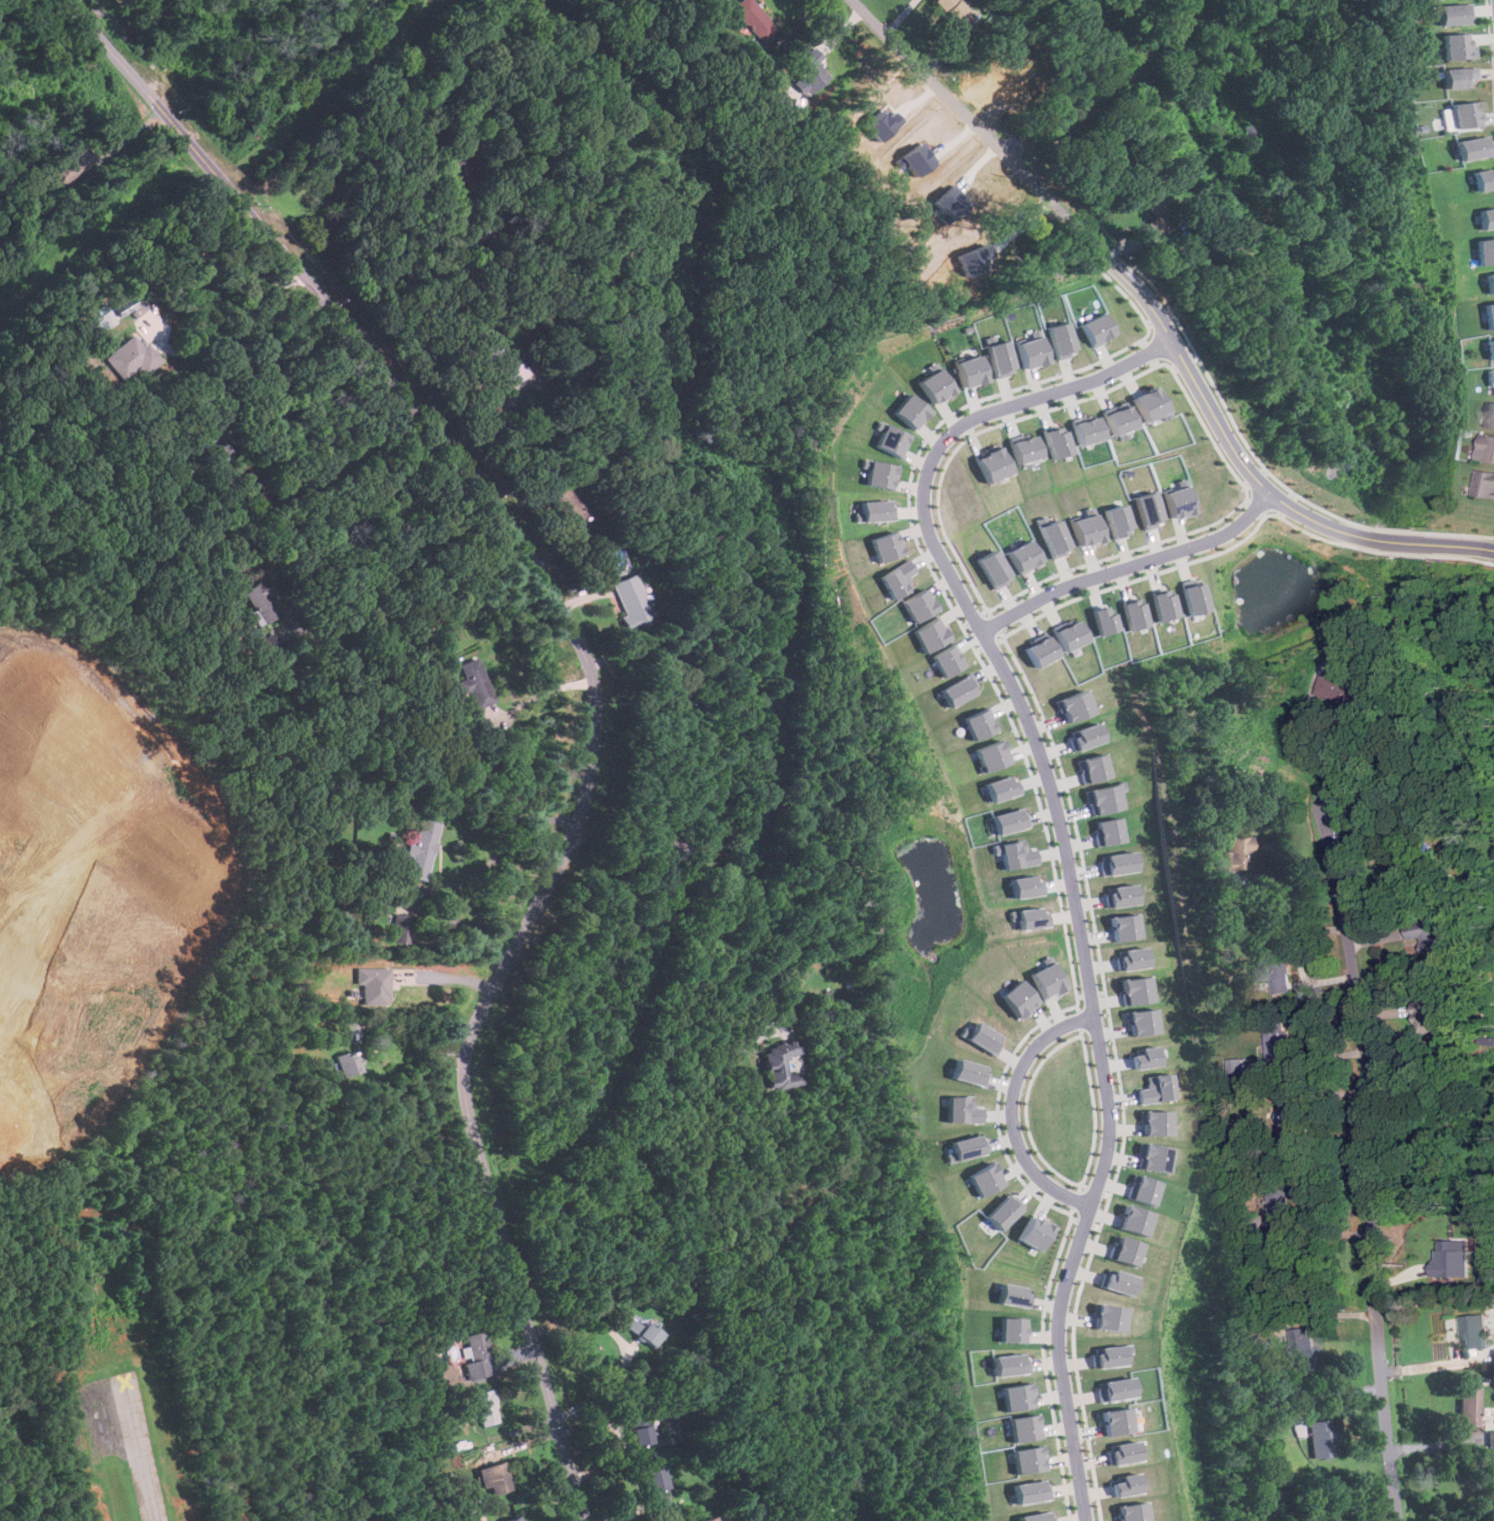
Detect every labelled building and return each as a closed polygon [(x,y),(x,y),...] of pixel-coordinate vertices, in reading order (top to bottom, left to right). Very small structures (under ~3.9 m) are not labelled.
[(749,0),(739,0),(729,10),(763,42),(777,27),(749,0)] [(973,16),(957,0),(935,0),(933,2),(960,29),(973,16)] [(1472,3),(1438,5),(1439,25),(1473,23),(1472,3)] [(1468,32),(1442,34),(1443,59),(1476,58),(1475,45),(1468,45),(1468,32)] [(817,62),(822,57),(812,47),(788,69),(811,94),(830,76),(817,62)] [(1443,88),(1476,87),(1476,67),(1442,68),(1443,88)] [(1476,126),(1474,113),(1480,113),(1479,100),(1446,103),(1446,108),(1438,109),(1440,129),(1476,126)] [(1452,159),(1486,156),(1484,136),(1449,139),(1452,159)] [(93,158),(78,143),(49,173),(63,187),(93,158)] [(1481,174),(1481,169),(1464,170),(1466,190),(1492,188),(1491,173),(1481,174)] [(1134,195),(1155,216),(1148,223),(1159,234),(1173,220),(1164,211),(1171,204),(1147,181),(1134,195)] [(945,224),(966,204),(949,186),(932,202),(943,214),(939,218),(945,224)] [(1488,213),(1487,206),(1469,209),(1473,230),(1493,226),(1493,212),(1488,213)] [(1493,261),(1493,236),(1469,240),(1473,265),(1493,261)] [(986,269),(982,259),(990,256),(985,243),(957,253),(965,276),(986,269)] [(1493,292),(1493,272),(1481,274),(1485,294),(1493,292)] [(114,306),(119,316),(137,306),(132,297),(114,306)] [(1480,304),(1484,329),(1493,327),(1493,302),(1480,304)] [(115,322),(109,310),(86,321),(92,334),(115,322)] [(1094,346),(1116,335),(1104,312),(1082,323),(1094,346)] [(1049,326),(1058,359),(1078,353),(1068,321),(1049,326)] [(1033,338),(1018,343),(1026,369),(1050,362),(1040,329),(1031,332),(1033,338)] [(136,366),(144,374),(159,359),(132,331),(103,360),(122,380),(136,366)] [(1487,360),(1493,359),(1493,338),(1483,340),(1487,360)] [(988,345),(998,378),(1017,372),(1007,339),(988,345)] [(966,388),(989,380),(981,354),(957,362),(966,388)] [(921,380),(936,405),(957,392),(942,367),(921,380)] [(1493,394),(1493,368),(1486,368),(1487,394),(1493,394)] [(1159,415),(1162,420),(1169,416),(1155,386),(1132,397),(1144,421),(1159,415)] [(932,410),(911,392),(896,411),(916,429),(932,410)] [(1116,441),(1129,436),(1127,430),(1135,426),(1126,402),(1104,410),(1116,441)] [(1485,402),(1485,428),(1493,428),(1493,402),(1485,402)] [(1103,438),(1097,416),(1073,423),(1079,445),(1103,438)] [(876,447),(901,457),(910,434),(886,423),(876,447)] [(1045,431),(1053,458),(1072,452),(1064,425),(1045,431)] [(1013,441),(1021,468),(1043,461),(1036,434),(1013,441)] [(1493,461),(1493,435),(1484,434),(1483,460),(1493,461)] [(977,455),(989,483),(1013,473),(1001,444),(977,455)] [(896,465),(869,460),(864,484),(892,489),(896,465)] [(1480,469),(1477,494),(1493,496),(1493,471),(1480,469)] [(545,496),(570,525),(586,512),(560,483),(545,496)] [(1161,492),(1169,520),(1193,513),(1184,485),(1161,492)] [(1160,523),(1151,491),(1132,496),(1142,529),(1160,523)] [(852,521),(894,520),(893,500),(858,501),(859,512),(852,512),(852,521)] [(1110,537),(1129,531),(1121,504),(1102,510),(1110,537)] [(1077,546),(1089,543),(1089,546),(1102,542),(1093,513),(1069,520),(1077,546)] [(1038,526),(1050,558),(1069,551),(1057,519),(1038,526)] [(902,554),(895,530),(867,539),(875,562),(902,554)] [(1020,575),(1042,563),(1029,539),(1007,551),(1020,575)] [(1012,579),(995,549),(978,559),(994,589),(1012,579)] [(913,587),(907,575),(913,571),(908,560),(877,575),(888,599),(913,587)] [(652,623),(636,574),(611,582),(627,631),(652,623)] [(281,612),(259,579),(242,590),(263,624),(281,612)] [(1182,584),(1189,615),(1209,610),(1202,579),(1182,584)] [(1151,594),(1159,621),(1178,615),(1170,588),(1151,594)] [(910,622),(934,611),(925,589),(900,599),(910,622)] [(1120,603),(1128,630),(1148,625),(1140,597),(1120,603)] [(1097,635),(1115,629),(1107,604),(1089,610),(1097,635)] [(951,638),(939,615),(911,630),(923,653),(951,638)] [(1053,630),(1063,651),(1085,640),(1075,620),(1053,630)] [(255,644),(265,656),(279,644),(270,633),(255,644)] [(1057,656),(1046,635),(1024,646),(1035,667),(1057,656)] [(954,643),(932,655),(944,677),(966,665),(954,643)] [(495,701),(476,657),(458,664),(476,708),(495,701)] [(951,707),(982,692),(973,673),(942,688),(951,707)] [(1320,674),(1315,696),(1368,709),(1374,687),(1320,674)] [(1060,714),(1065,712),(1067,721),(1092,714),(1086,690),(1056,699),(1060,714)] [(967,717),(976,740),(1001,729),(992,706),(967,717)] [(1078,750),(1105,741),(1098,722),(1071,732),(1078,750)] [(986,772),(1013,763),(1006,740),(979,748),(986,772)] [(1079,760),(1085,783),(1111,777),(1105,753),(1079,760)] [(994,800),(1024,794),(1020,775),(990,782),(994,800)] [(1090,790),(1097,816),(1125,808),(1121,791),(1128,789),(1126,781),(1090,790)] [(1033,827),(1029,807),(995,814),(999,834),(1033,827)] [(1097,822),(1102,846),(1127,841),(1122,817),(1097,822)] [(414,844),(407,842),(405,854),(411,855),(406,876),(426,881),(438,822),(419,818),(414,844)] [(1214,851),(1214,882),(1226,883),(1227,870),(1250,870),(1251,836),(1225,836),(1225,851),(1214,851)] [(1039,848),(1028,850),(1026,840),(995,844),(998,860),(1005,859),(1006,869),(1041,864),(1039,848)] [(1139,872),(1137,851),(1103,854),(1105,875),(1139,872)] [(1015,897),(1045,895),(1044,876),(1013,878),(1015,897)] [(1140,902),(1137,883),(1113,887),(1114,892),(1107,893),(1110,908),(1140,902)] [(1018,919),(1020,930),(1050,926),(1047,911),(1042,912),(1041,906),(1009,911),(1011,920),(1018,919)] [(1111,917),(1115,941),(1142,937),(1138,913),(1111,917)] [(392,944),(411,946),(414,916),(395,914),(392,944)] [(1450,949),(1446,917),(1407,921),(1409,939),(1424,938),(1425,952),(1450,949)] [(1147,947),(1122,949),(1123,957),(1117,958),(1118,970),(1149,967),(1147,947)] [(1272,993),(1291,992),(1289,947),(1256,949),(1257,979),(1271,979),(1272,993)] [(1065,990),(1051,961),(1028,973),(1042,1001),(1065,990)] [(355,967),(390,968),(390,998),(385,997),(386,1005),(362,1005),(362,984),(356,984),(355,967)] [(1124,1004),(1152,1001),(1149,976),(1121,979),(1124,1004)] [(998,993),(1015,1020),(1036,1006),(1019,979),(998,993)] [(1443,1033),(1443,999),(1419,999),(1419,1033),(1443,1033)] [(1154,1007),(1126,1012),(1130,1036),(1158,1031),(1154,1007)] [(991,1056),(1001,1038),(971,1021),(968,1027),(962,1024),(955,1035),(991,1056)] [(1289,1023),(1266,1023),(1266,1059),(1290,1058),(1289,1023)] [(766,1088),(799,1086),(798,1072),(786,1072),(785,1055),(798,1054),(797,1041),(763,1043),(766,1088)] [(1157,1066),(1155,1045),(1138,1047),(1139,1054),(1130,1055),(1131,1068),(1157,1066)] [(362,1071),(355,1049),(334,1056),(341,1077),(362,1071)] [(986,1065),(952,1059),(948,1080),(982,1085),(986,1065)] [(1229,1059),(1229,1090),(1245,1090),(1245,1059),(1229,1059)] [(1169,1073),(1144,1076),(1145,1086),(1135,1087),(1136,1103),(1171,1099),(1169,1073)] [(979,1122),(979,1107),(970,1107),(970,1095),(944,1095),(944,1123),(979,1122)] [(1168,1111),(1141,1110),(1140,1135),(1167,1135),(1168,1111)] [(986,1152),(981,1132),(947,1141),(950,1151),(943,1153),(945,1163),(986,1152)] [(1166,1172),(1168,1146),(1137,1143),(1135,1156),(1139,1156),(1138,1169),(1166,1172)] [(1001,1185),(992,1162),(966,1173),(976,1196),(1001,1185)] [(1148,1205),(1156,1182),(1131,1174),(1123,1197),(1148,1205)] [(1270,1213),(1292,1213),(1292,1181),(1270,1181),(1270,1213)] [(1022,1205),(1007,1191),(984,1216),(998,1230),(1022,1205)] [(1139,1236),(1147,1213),(1121,1204),(1113,1227),(1139,1236)] [(1037,1251),(1051,1226),(1029,1215),(1016,1239),(1037,1251)] [(1136,1243),(1111,1235),(1104,1258),(1128,1266),(1136,1243)] [(1469,1241),(1437,1240),(1436,1276),(1467,1278),(1469,1241)] [(1128,1276),(1102,1268),(1096,1287),(1122,1296),(1128,1276)] [(1020,1293),(1021,1287),(998,1283),(994,1302),(1025,1308),(1027,1294),(1020,1293)] [(1117,1306),(1089,1304),(1088,1329),(1116,1330),(1117,1306)] [(622,1326),(649,1348),(659,1336),(632,1313),(622,1326)] [(1459,1317),(1463,1349),(1487,1346),(1484,1314),(1459,1317)] [(1022,1342),(1022,1318),(997,1317),(996,1341),(1022,1342)] [(470,1362),(465,1364),(470,1380),(496,1372),(482,1328),(461,1335),(470,1362)] [(1316,1370),(1314,1328),(1292,1329),(1294,1370),(1316,1370)] [(1124,1364),(1123,1344),(1089,1346),(1090,1365),(1124,1364)] [(1024,1373),(1023,1353),(989,1355),(990,1375),(1024,1373)] [(1094,1402),(1127,1396),(1124,1376),(1090,1382),(1094,1402)] [(1031,1406),(1026,1381),(998,1387),(1002,1411),(1031,1406)] [(1459,1426),(1479,1426),(1479,1386),(1459,1386),(1459,1426)] [(480,1426),(499,1422),(493,1389),(474,1393),(480,1426)] [(1126,1431),(1122,1406),(1095,1411),(1100,1436),(1126,1431)] [(1008,1441),(1035,1438),(1033,1414),(1006,1417),(1008,1441)] [(1334,1457),(1333,1420),(1310,1421),(1311,1458),(1334,1457)] [(647,1423),(630,1427),(635,1448),(652,1444),(647,1423)] [(1107,1464),(1134,1460),(1131,1440),(1104,1444),(1107,1464)] [(1009,1449),(1012,1474),(1041,1470),(1038,1446),(1009,1449)] [(478,1468),(482,1487),(507,1481),(504,1463),(478,1468)] [(671,1507),(660,1468),(642,1473),(652,1512),(671,1507)] [(1135,1493),(1133,1472),(1115,1474),(1116,1482),(1108,1482),(1109,1496),(1135,1493)] [(1047,1499),(1045,1479),(1011,1483),(1013,1503),(1047,1499)] [(1141,1502),(1114,1505),(1115,1520),(1143,1520),(1141,1502)] [(1050,1510),(1016,1515),(1017,1520),(1052,1520),(1050,1510)]
